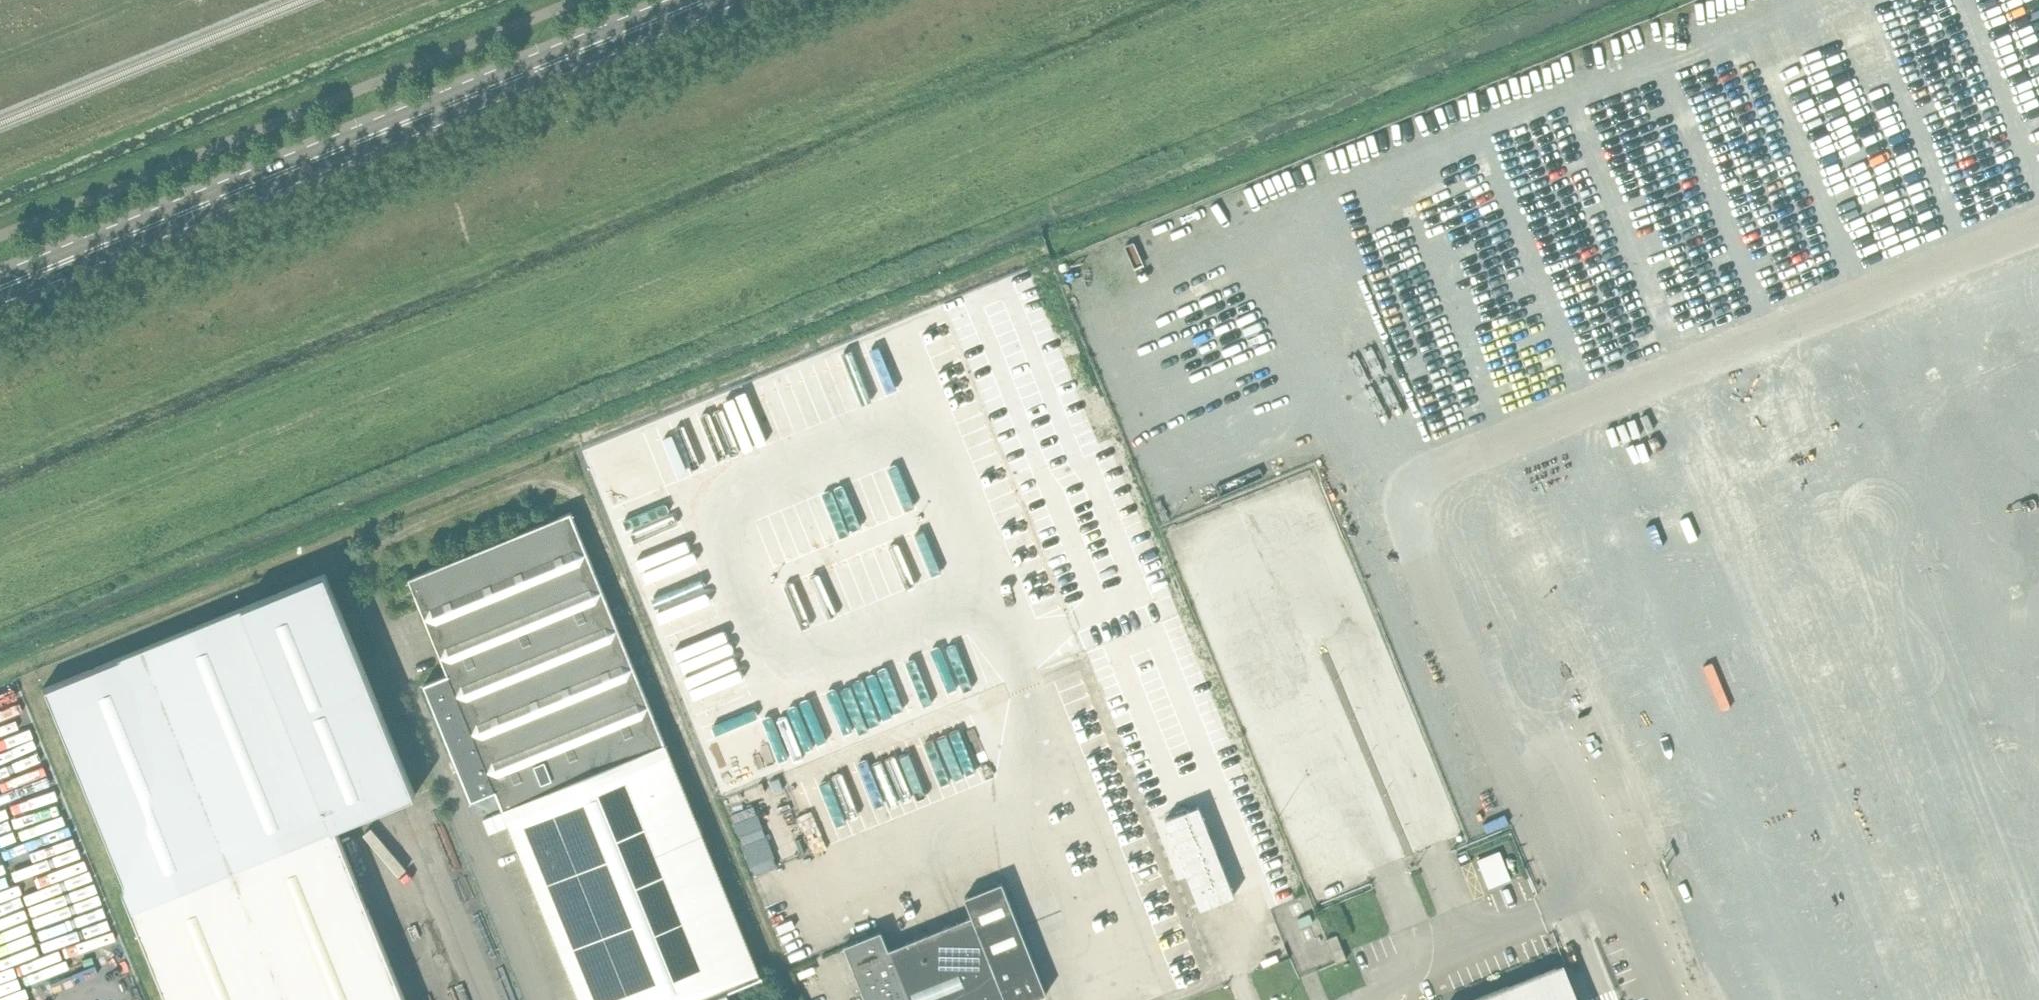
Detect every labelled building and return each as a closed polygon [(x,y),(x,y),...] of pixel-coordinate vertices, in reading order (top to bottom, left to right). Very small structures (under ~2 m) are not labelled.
[(571,512),(409,578),(448,673),(424,683),(472,800),(496,790),(582,999),(704,999),(763,976),(762,974),(760,975),(571,512)] [(335,827),(417,793),(325,572),(42,689),(133,910),(169,999),(405,999),(335,827)] [(1165,819),(1201,908),(1235,895),(1199,805),(1165,819)] [(1002,881),(965,896),(972,915),(890,948),(882,930),(844,945),(866,999),(1030,999),(1047,993),(1002,881)] [(1336,963),(1346,958),(1337,934),(1326,939),(1336,963)] [(1556,966),(1473,999),(1570,999),(1556,966)] [(746,986),(710,999),(752,999),(746,986)] [(143,987),(114,998),(115,999),(148,999),(143,987)]
